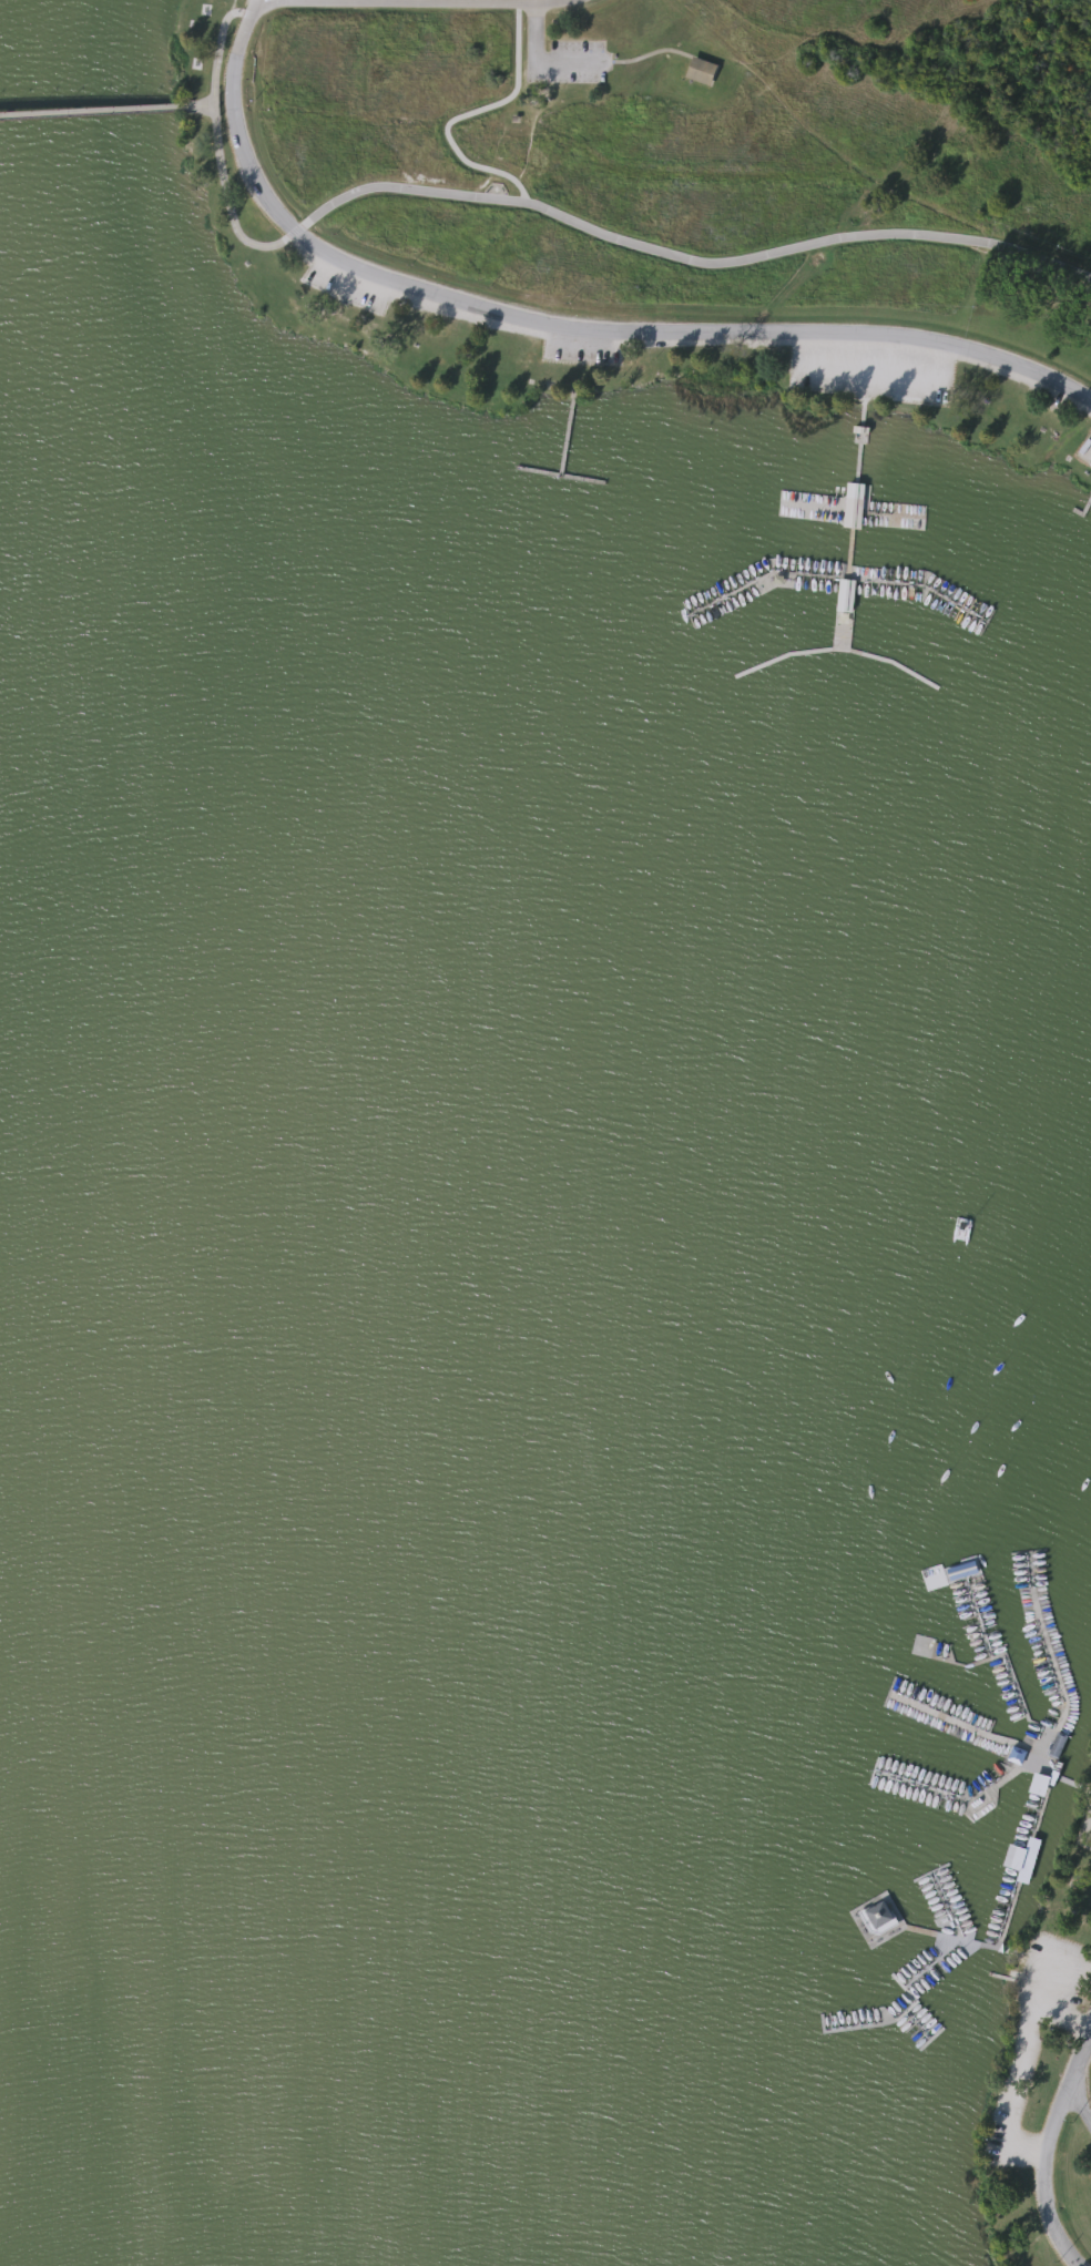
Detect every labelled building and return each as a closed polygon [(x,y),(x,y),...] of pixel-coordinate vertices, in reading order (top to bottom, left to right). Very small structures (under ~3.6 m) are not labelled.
[(715,63),(707,84),(683,75),(691,55),(691,54),(715,63)] [(860,523),(860,528),(843,527),(845,481),(863,482),(860,523)] [(854,578),(850,612),(835,611),(837,576),(854,578)] [(1021,1858),(1026,1859),(1028,1852),(1036,1855),(1028,1877),(1000,1865),(1007,1844),(1023,1850),(1021,1858)] [(889,1918),(870,1929),(860,1911),(880,1900),(889,1918)]
